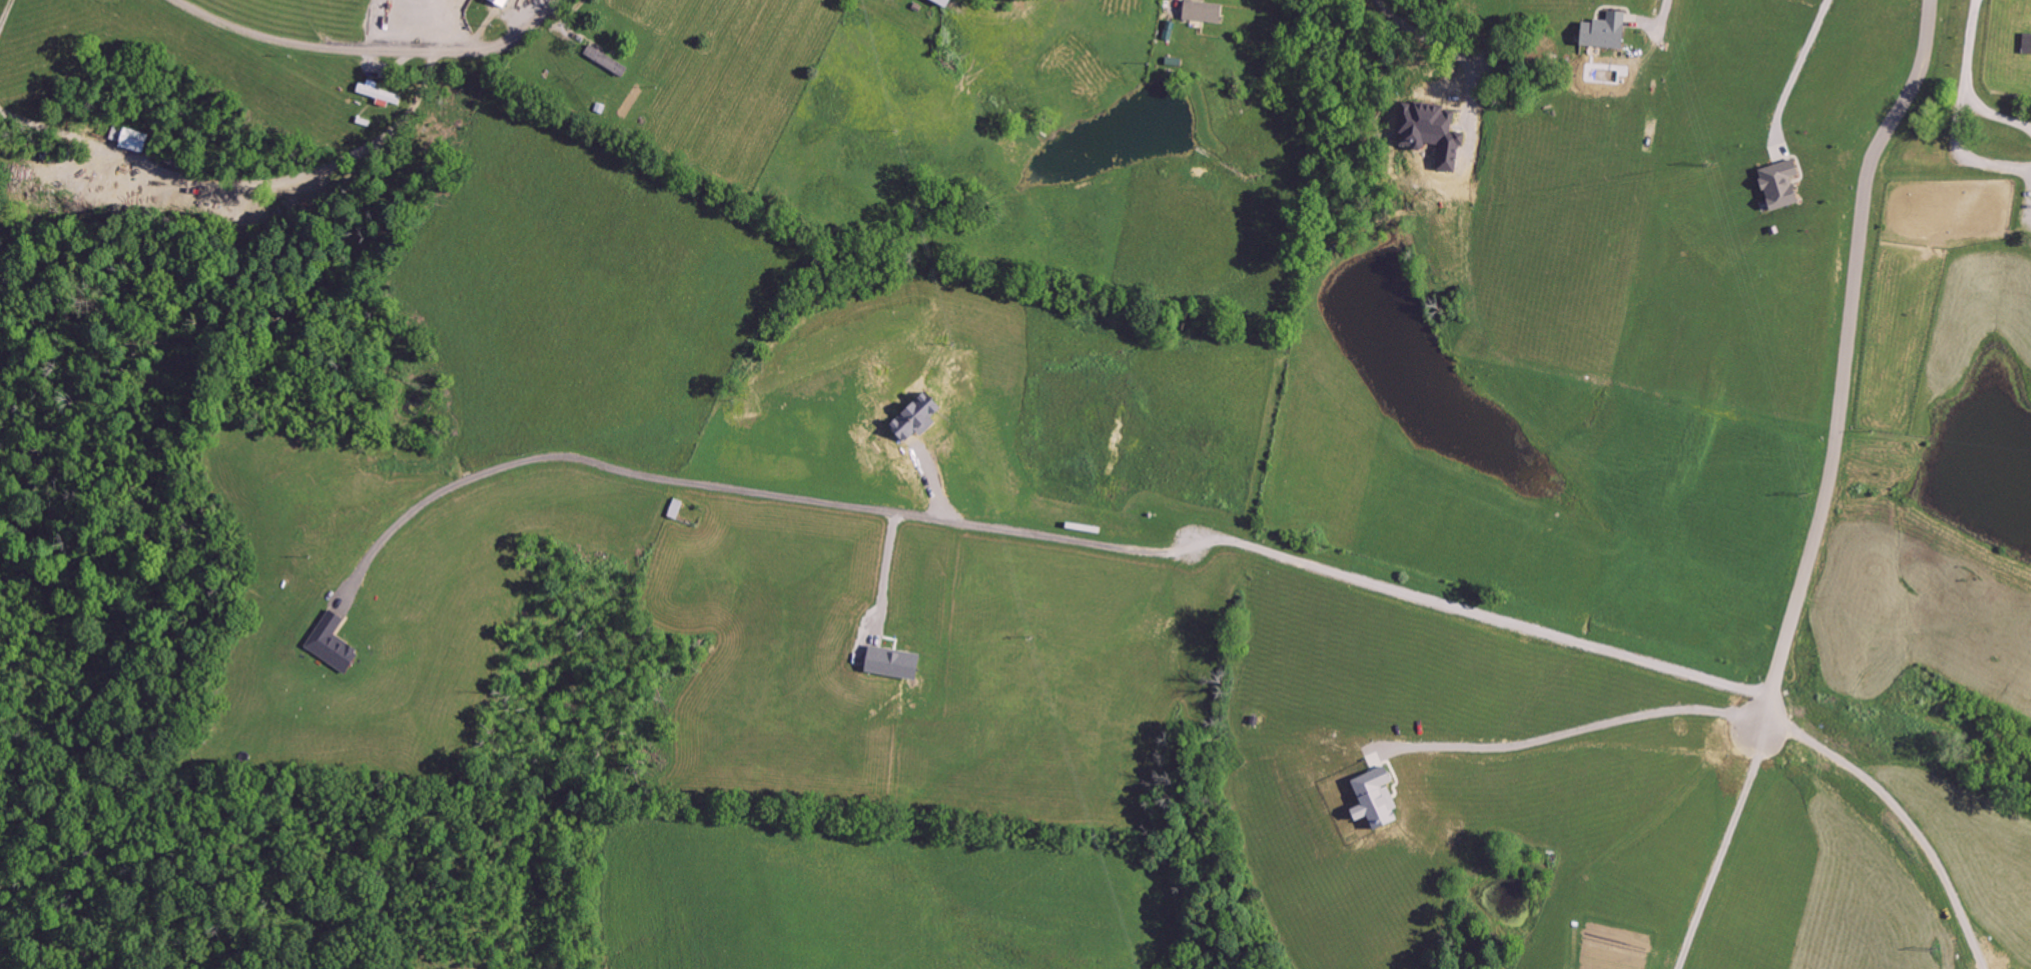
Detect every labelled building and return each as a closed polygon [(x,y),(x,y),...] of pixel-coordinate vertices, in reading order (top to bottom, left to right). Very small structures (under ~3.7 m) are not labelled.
[(950,10),(955,0),(932,0),(950,10)] [(1226,26),(1229,2),(1211,0),(1184,0),(1183,9),(1182,21),(1226,26)] [(1626,12),(1605,11),(1605,20),(1591,19),(1590,23),(1577,22),(1576,45),(1623,49),(1626,12)] [(2022,33),(2021,53),(2030,53),(2030,34),(2022,33)] [(595,40),(588,50),(585,56),(621,79),(631,63),(595,40)] [(382,98),(380,104),(392,107),(393,103),(403,105),(405,95),(380,89),(382,82),(372,79),(370,84),(362,82),(360,92),(382,98)] [(1437,145),(1434,170),(1453,172),(1455,146),(1465,147),(1466,134),(1452,132),(1454,108),(1397,102),(1393,140),(1437,145)] [(120,146),(144,153),(150,134),(125,127),(120,146)] [(1753,169),(1758,189),(1759,189),(1765,210),(1795,203),(1789,179),(1797,177),(1793,160),(1753,169)] [(943,422),(940,417),(951,408),(937,390),(894,426),(908,444),(924,431),(927,435),(943,422)] [(310,648),(353,674),(366,652),(338,635),(349,618),(334,609),(310,648)] [(929,654),(878,645),(873,671),(924,680),(929,654)] [(1385,784),(1393,781),(1388,766),(1348,779),(1365,831),(1397,820),(1385,784)] [(1343,811),(1348,821),(1360,815),(1355,805),(1343,811)]
